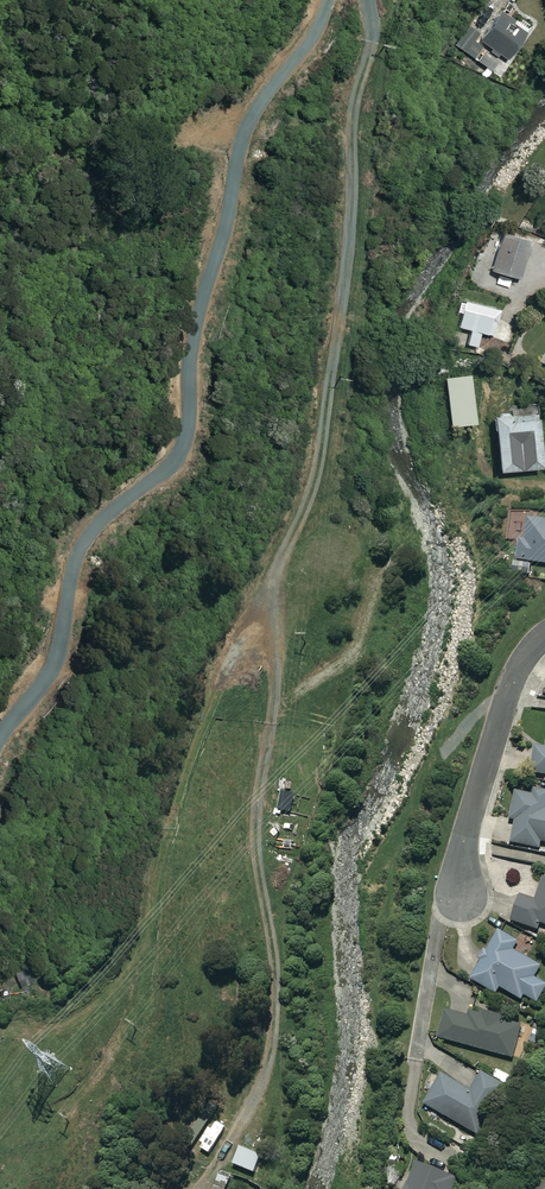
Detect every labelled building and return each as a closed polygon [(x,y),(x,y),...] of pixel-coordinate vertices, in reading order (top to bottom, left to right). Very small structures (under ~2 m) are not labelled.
[(477,38),(489,47),(477,63),(489,72),(501,56),(504,59),(525,32),(498,11),(477,38)] [(474,38),(479,33),(471,26),(456,44),(473,59),(485,46),(474,38)] [(489,270),(518,278),(529,240),(500,232),(489,270)] [(496,311),(462,302),(456,326),(468,329),(464,343),(474,345),(478,331),(490,334),(496,311)] [(469,416),(466,381),(452,382),(433,384),(435,402),(446,401),(447,418),(469,416)] [(539,465),(535,409),(489,412),(493,468),(539,465)] [(527,516),(524,537),(518,537),(515,558),(544,562),(544,518),(527,516)] [(544,746),(534,744),(530,773),(544,775),(544,738),(544,746)] [(513,788),(508,818),(514,819),(510,843),(537,847),(538,842),(544,843),(544,794),(513,788)] [(542,878),(534,899),(519,894),(509,920),(536,930),(538,923),(544,925),(544,879),(542,878)] [(496,930),(468,978),(493,993),(497,986),(520,1000),(523,995),(536,1002),(544,986),(544,985),(531,977),(538,966),(510,949),(514,941),(496,930)] [(27,969),(15,975),(21,987),(33,981),(27,969)] [(466,1016),(444,1010),(437,1038),(511,1058),(520,1027),(498,1021),(499,1018),(468,1009),(466,1016)] [(505,1086),(479,1072),(469,1090),(439,1074),(422,1104),(478,1135),(505,1086)] [(219,1131),(210,1126),(198,1150),(208,1155),(219,1131)] [(457,1180),(415,1161),(402,1188),(452,1188),(457,1180)]
